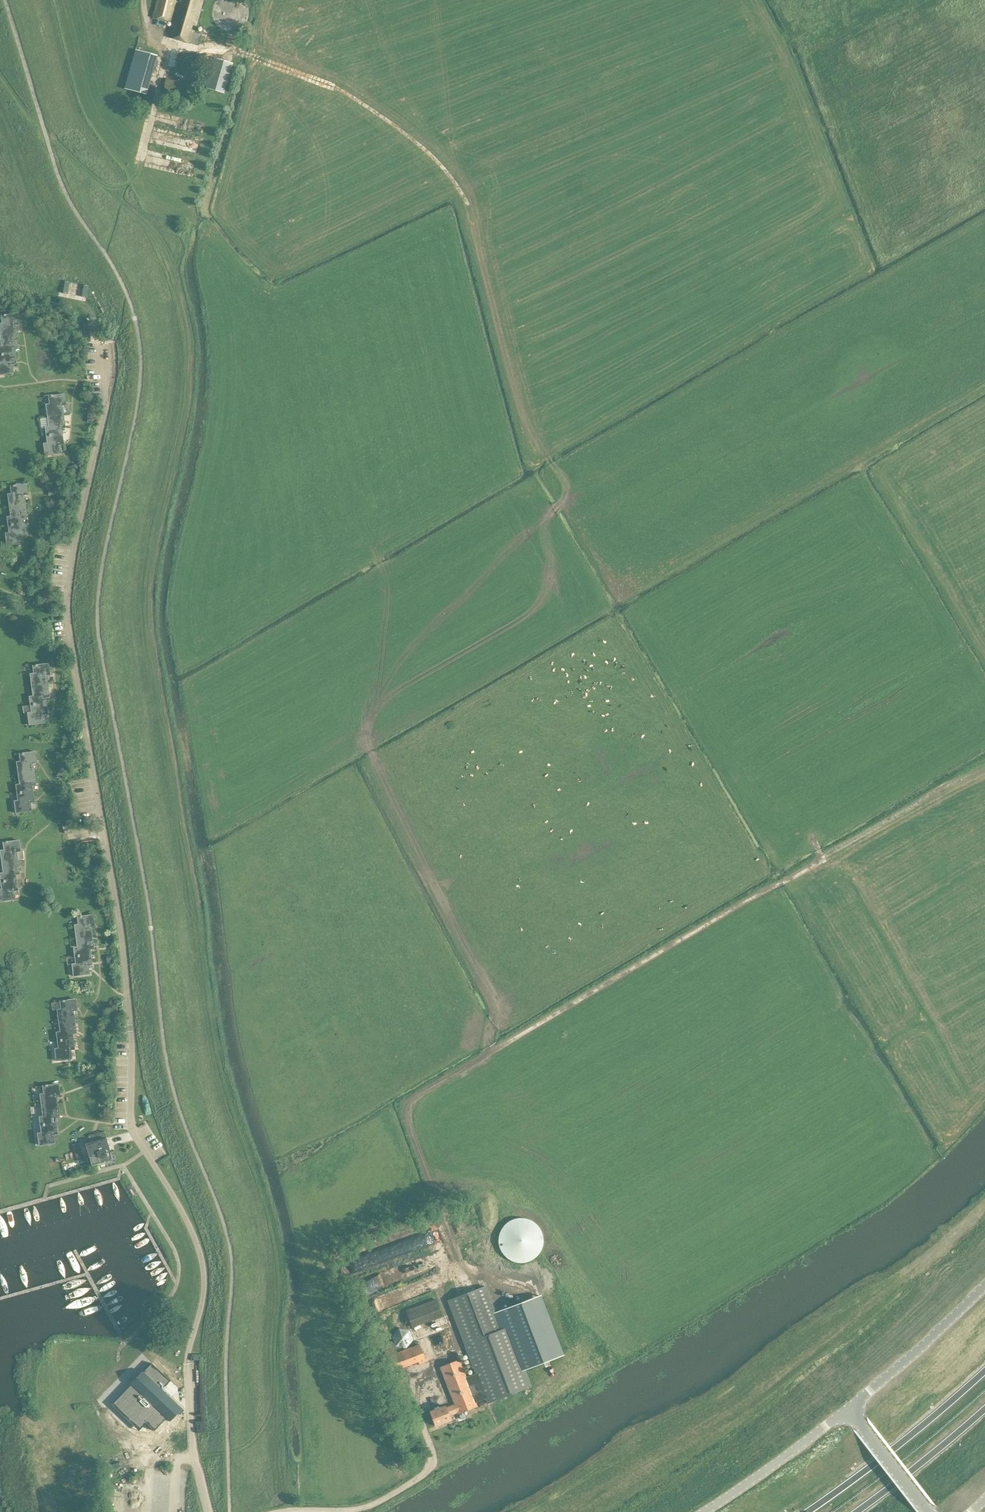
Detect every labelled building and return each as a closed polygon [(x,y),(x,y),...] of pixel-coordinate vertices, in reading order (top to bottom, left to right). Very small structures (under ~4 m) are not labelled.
[(153,16),(170,21),(176,0),(158,0),(153,16)] [(169,36),(196,44),(199,34),(193,32),(202,0),(179,0),(169,36)] [(248,8),(246,3),(244,0),(216,0),(215,1),(213,6),(212,11),(212,16),(214,21),(217,25),(222,28),(227,30),(232,30),(237,29),(241,27),(245,23),(246,21),(247,18),(249,13),(248,8)] [(146,94),(157,56),(136,50),(125,88),(146,94)] [(223,93),(232,63),(215,58),(206,88),(223,93)] [(191,84),(165,79),(162,93),(189,99),(191,84)] [(180,142),(184,134),(174,130),(170,137),(180,142)] [(184,134),(181,148),(198,152),(201,138),(184,134)] [(174,176),(172,188),(187,190),(189,178),(174,176)] [(16,333),(15,324),(18,324),(17,313),(2,315),(2,323),(0,323),(0,334),(16,333)] [(0,334),(2,346),(0,346),(0,354),(15,352),(14,347),(18,347),(16,333),(0,334)] [(0,354),(0,374),(13,372),(12,363),(16,363),(15,352),(0,354)] [(48,415),(63,413),(62,405),(66,405),(64,394),(49,396),(50,404),(46,404),(48,415)] [(63,413),(48,415),(49,426),(46,427),(47,435),(62,433),(62,428),(65,428),(63,413)] [(62,433),(47,435),(48,443),(44,443),(45,455),(61,453),(60,444),(64,444),(62,433)] [(10,508),(26,506),(24,495),(28,494),(27,483),(11,485),(12,493),(8,494),(10,508)] [(26,506),(10,508),(11,516),(7,517),(9,527),(24,526),(23,518),(27,517),(26,506)] [(24,526),(9,527),(9,532),(5,533),(7,545),(23,543),(22,534),(25,533),(24,526)] [(32,685),(47,682),(46,674),(50,674),(49,663),(33,665),(34,673),(30,673),(32,685)] [(47,682),(32,685),(33,696),(29,696),(30,704),(46,702),(46,697),(49,697),(47,682)] [(46,702),(30,704),(32,712),(28,713),(29,724),(45,722),(44,714),(48,713),(46,702)] [(18,773),(34,771),(33,763),(37,762),(35,751),(20,753),(21,761),(17,762),(18,773)] [(34,771),(18,773),(20,784),(16,784),(17,792),(33,790),(32,785),(36,785),(34,771)] [(33,790),(17,792),(18,800),(14,801),(16,813),(32,811),(31,802),(34,801),(33,790)] [(2,861),(18,859),(17,851),(20,851),(19,840),(3,842),(4,850),(1,850),(2,861)] [(2,861),(4,872),(0,873),(0,875),(1,881),(17,879),(16,874),(20,874),(18,859),(2,861)] [(1,881),(2,889),(0,889),(0,901),(15,899),(14,890),(18,890),(17,879),(1,881)] [(76,936),(92,934),(91,926),(95,925),(93,914),(77,916),(78,924),(75,925),(76,936)] [(92,934),(76,936),(78,947),(74,947),(75,955),(91,953),(90,948),(94,948),(92,934)] [(91,953),(75,955),(76,963),(72,964),(74,975),(89,973),(88,965),(92,964),(91,953)] [(59,1020),(75,1018),(74,1010),(77,1010),(76,999),(60,1001),(61,1009),(58,1009),(59,1020)] [(75,1018),(59,1020),(60,1031),(57,1032),(58,1040),(73,1038),(73,1033),(76,1033),(75,1018)] [(73,1038),(58,1040),(59,1048),(55,1048),(56,1060),(72,1058),(71,1049),(75,1049),(73,1038)] [(42,1105),(57,1103),(56,1095),(60,1094),(58,1083),(43,1085),(44,1093),(40,1094),(42,1105)] [(57,1103),(42,1105),(43,1116),(39,1116),(40,1124),(56,1122),(55,1117),(59,1117),(57,1103)] [(56,1122),(40,1124),(41,1132),(38,1133),(39,1144),(55,1142),(54,1133),(57,1133),(56,1122)] [(110,1151),(107,1138),(106,1138),(105,1131),(91,1135),(93,1141),(85,1143),(89,1157),(90,1156),(92,1165),(112,1160),(110,1151)] [(76,1140),(79,1150),(86,1148),(83,1138),(76,1140)] [(519,1262),(526,1262),(532,1259),(537,1256),(541,1250),(543,1244),(544,1238),(542,1232),(539,1226),(535,1222),(529,1218),(523,1217),(516,1218),(510,1220),(505,1224),(501,1229),(499,1235),(498,1241),(500,1247),(503,1253),(507,1258),(513,1261),(519,1262)] [(358,1261),(362,1268),(375,1261),(371,1254),(358,1261)] [(460,1294),(448,1299),(464,1344),(475,1373),(485,1399),(486,1399),(487,1402),(515,1392),(531,1386),(524,1369),(563,1354),(541,1295),(497,1312),(486,1285),(460,1294)] [(412,1327),(443,1316),(436,1299),(406,1310),(412,1327)] [(394,1342),(395,1345),(405,1348),(413,1340),(409,1329),(399,1328),(391,1336),(393,1342),(394,1342)] [(394,1342),(393,1342),(382,1346),(391,1369),(402,1365),(403,1367),(418,1361),(419,1364),(426,1361),(419,1343),(397,1352),(395,1345),(394,1342)] [(445,1405),(430,1411),(435,1425),(451,1420),(449,1415),(457,1412),(458,1413),(477,1406),(476,1402),(485,1399),(475,1373),(466,1377),(459,1359),(440,1366),(454,1404),(446,1407),(445,1405)] [(156,1367),(124,1402),(146,1423),(154,1431),(166,1418),(170,1421),(178,1413),(180,1414),(184,1410),(162,1389),(170,1380),(156,1367)] [(427,1405),(429,1409),(444,1402),(442,1399),(427,1405)]
